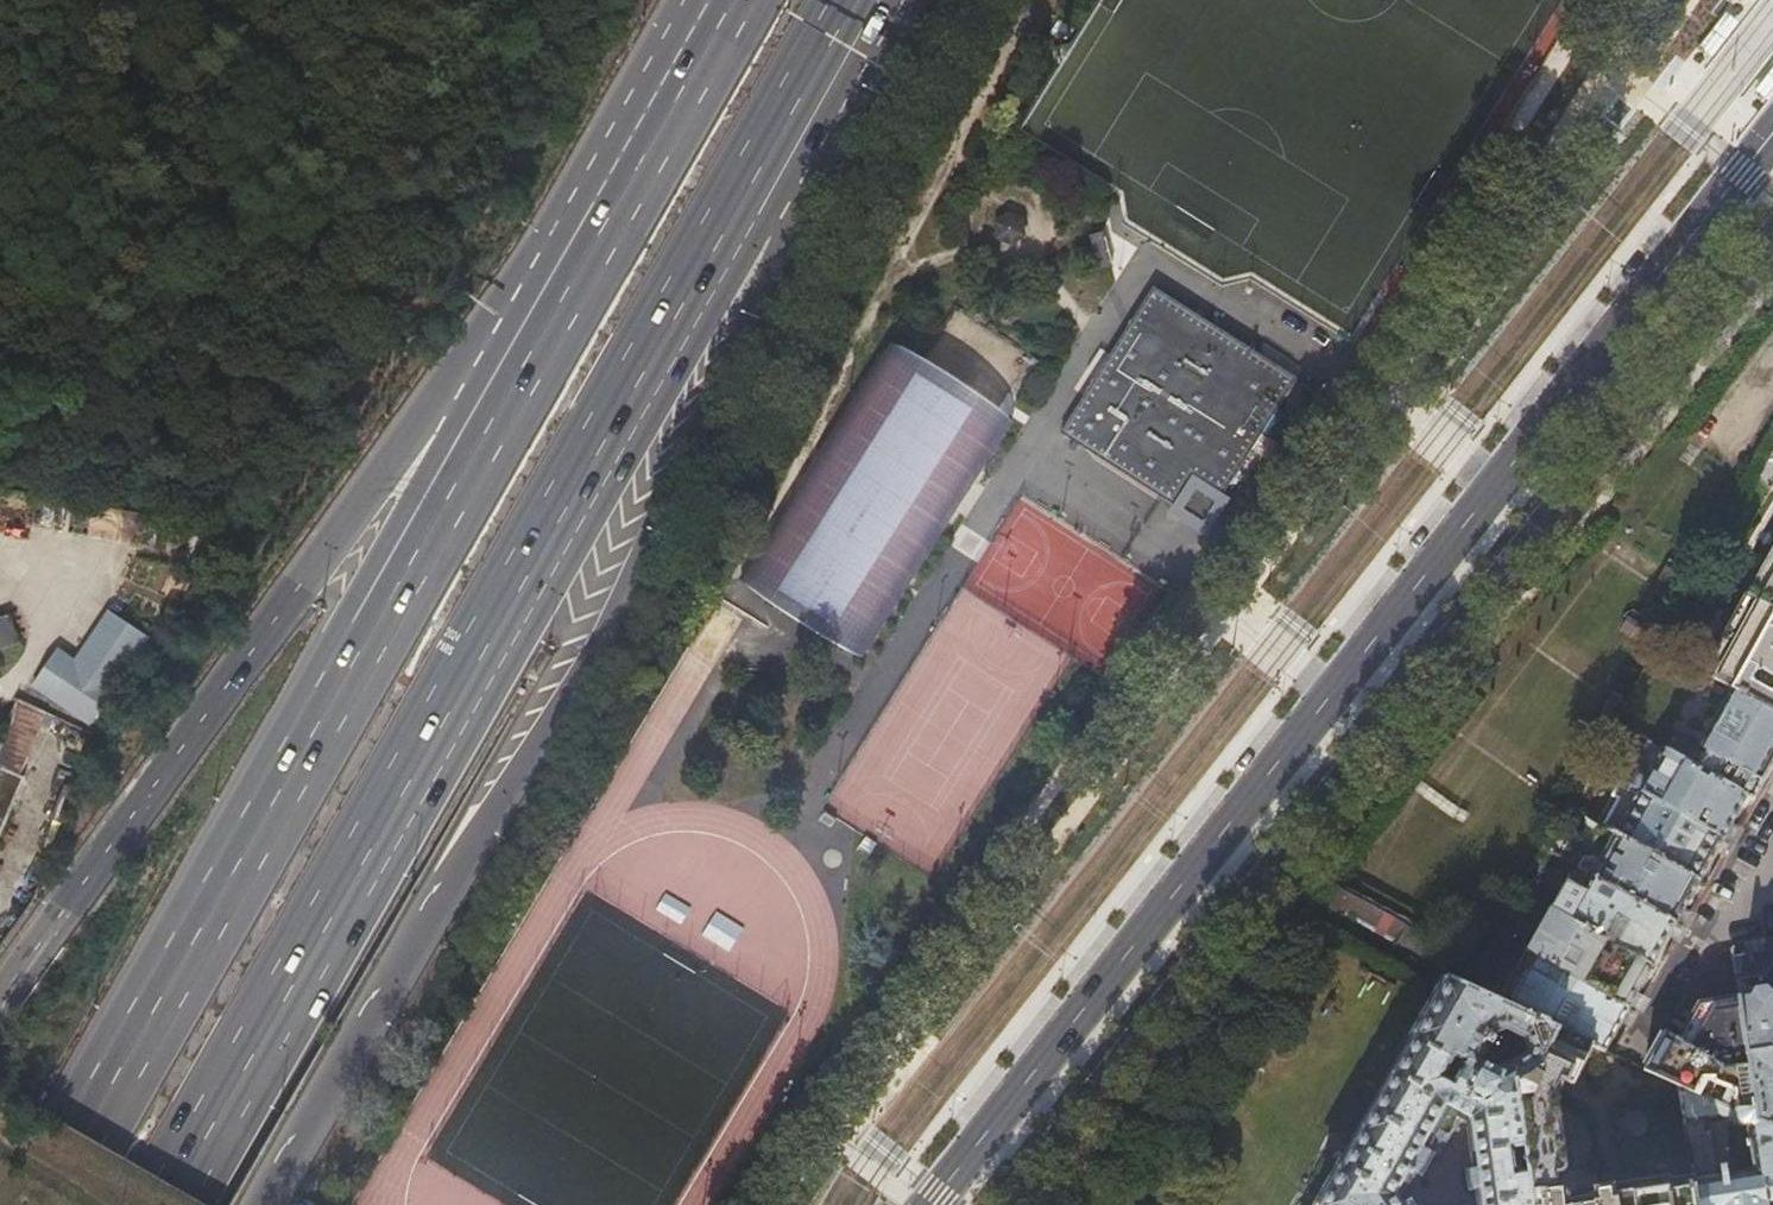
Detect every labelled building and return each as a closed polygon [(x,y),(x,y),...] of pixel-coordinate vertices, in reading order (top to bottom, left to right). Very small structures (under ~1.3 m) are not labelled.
[(1024,217),(1008,210),(994,220),(996,237),(1012,244),(1026,234),(1024,217)] [(1121,264),(1120,235),(1096,236),(1097,265),(1121,264)] [(1224,493),(1227,488),(1297,376),(1243,342),(1154,285),(1110,354),(1061,432),(1162,497),(1174,504),(1193,473),(1224,493)] [(917,369),(885,348),(821,450),(741,578),(747,582),(864,656),(1009,426),(1005,424),(994,417),(917,369)] [(1169,511),(1207,535),(1231,497),(1224,493),(1193,473),(1174,504),(1169,511)] [(1216,501),(1197,488),(1185,507),(1204,519),(1216,501)] [(1745,597),(1772,612),(1772,546),(1745,597)] [(1745,597),(1703,673),(1732,689),(1772,711),(1772,612),(1745,597)] [(50,645),(29,681),(86,715),(138,626),(99,604),(68,656),(50,645)] [(27,647),(17,616),(0,620),(0,655),(27,647)] [(1732,689),(1691,765),(1745,795),(1753,799),(1772,764),(1772,711),(1732,689)] [(52,715),(16,698),(0,735),(0,826),(22,775),(17,770),(40,720),(49,724),(52,715)] [(1637,772),(1629,787),(1721,838),(1732,819),(1745,795),(1691,765),(1662,750),(1648,777),(1637,772)] [(1618,796),(1601,827),(1616,835),(1698,880),(1711,856),(1721,838),(1629,787),(1619,781),(1612,793),(1618,796)] [(1590,846),(1601,827),(1564,807),(1541,849),(1564,862),(1576,838),(1590,846)] [(1616,835),(1591,877),(1675,923),(1688,899),(1698,880),(1616,835)] [(1550,909),(1552,910),(1652,965),(1657,955),(1669,933),(1675,923),(1591,877),(1574,867),(1568,880),(1566,879),(1550,909)] [(641,906),(665,920),(675,903),(651,889),(641,906)] [(1552,910),(1528,952),(1628,1008),(1640,986),(1652,965),(1552,910)] [(716,912),(702,935),(728,951),(743,929),(716,912)] [(1528,952),(1499,1001),(1558,1028),(1591,1044),(1605,1051),(1618,1027),(1628,1008),(1528,952)] [(1772,983),(1768,953),(1733,958),(1740,1000),(1748,1056),(1772,1052),(1772,983)] [(1546,1059),(1558,1028),(1499,1001),(1445,975),(1318,1204),(1415,1204),(1411,1200),(1407,1203),(1401,1195),(1429,1144),(1438,1150),(1455,1123),(1454,1122),(1457,1117),(1467,1123),(1478,1204),(1535,1204),(1517,1079),(1525,1078),(1539,1069),(1546,1059)] [(1700,1007),(1680,1042),(1725,1068),(1750,1067),(1748,1056),(1740,1000),(1699,1005),(1700,1007)] [(1591,1044),(1558,1028),(1546,1059),(1539,1069),(1525,1078),(1517,1079),(1535,1204),(1697,1204),(1692,1179),(1669,1183),(1669,1179),(1576,1192),(1576,1196),(1570,1197),(1568,1193),(1565,1189),(1559,1186),(1557,1186),(1555,1174),(1562,1174),(1564,1172),(1565,1169),(1555,1096),(1559,1093),(1562,1089),(1563,1087),(1561,1082),(1562,1080),(1572,1085),(1591,1044)] [(1756,1108),(1750,1067),(1725,1068),(1680,1042),(1664,1033),(1660,1040),(1650,1059),(1644,1069),(1666,1079),(1677,1084),(1734,1111),(1756,1108)] [(1748,1056),(1750,1067),(1756,1108),(1758,1122),(1772,1128),(1772,1052),(1748,1056)] [(1677,1084),(1666,1079),(1679,1097),(1677,1084)] [(1734,1111),(1677,1084),(1679,1097),(1692,1179),(1697,1204),(1772,1204),(1772,1128),(1758,1122),(1756,1108),(1734,1111)]
